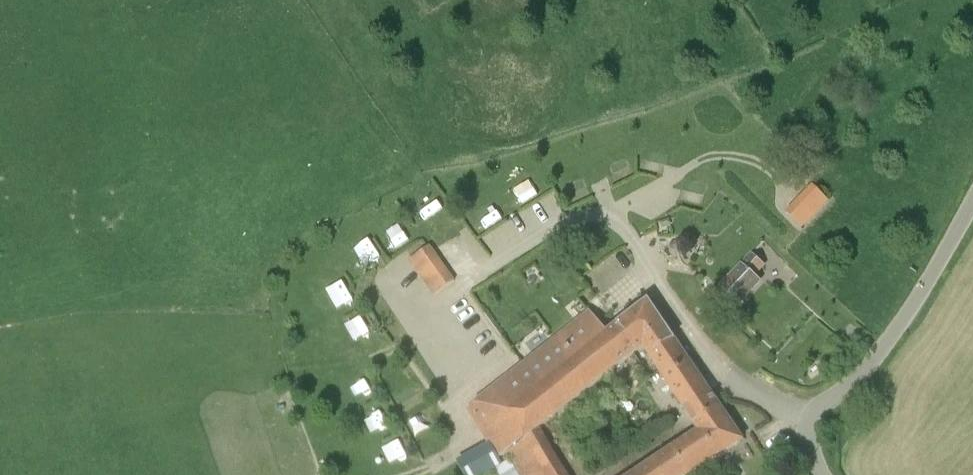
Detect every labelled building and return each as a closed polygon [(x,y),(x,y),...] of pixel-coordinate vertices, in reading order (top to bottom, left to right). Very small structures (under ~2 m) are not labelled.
[(612,166),(620,183),(638,175),(630,157),(612,166)] [(517,188),(527,205),(543,196),(533,179),(517,188)] [(576,205),(596,196),(589,179),(569,188),(576,205)] [(786,217),(804,235),(832,205),(813,188),(786,217)] [(423,203),(429,218),(443,213),(436,197),(423,203)] [(357,249),(369,268),(386,257),(373,238),(357,249)] [(432,249),(413,259),(431,294),(451,284),(432,249)] [(751,253),(721,288),(738,303),(760,280),(754,275),(764,264),(751,253)] [(348,281),(329,288),(337,308),(356,302),(348,281)] [(467,409),(498,458),(506,453),(519,474),(570,474),(542,428),(633,356),(631,353),(645,343),(641,338),(664,324),(648,301),(632,312),(605,329),(590,311),(476,401),(467,409)] [(364,319),(350,325),(355,340),(370,334),(364,319)] [(687,358),(664,324),(641,338),(645,343),(631,353),(633,356),(643,348),(657,370),(669,360),(675,368),(687,358)] [(693,424),(719,406),(687,358),(675,368),(669,360),(657,370),(658,371),(657,371),(682,408),(683,408),(693,424)] [(367,376),(350,385),(358,402),(376,393),(367,376)] [(687,474),(739,441),(740,443),(747,439),(742,433),(739,435),(719,406),(693,424),(696,430),(669,448),(687,474)] [(366,416),(375,435),(392,427),(382,408),(366,416)] [(669,448),(627,474),(687,474),(669,448)] [(458,459),(467,474),(483,474),(486,473),(473,451),(458,459)]
